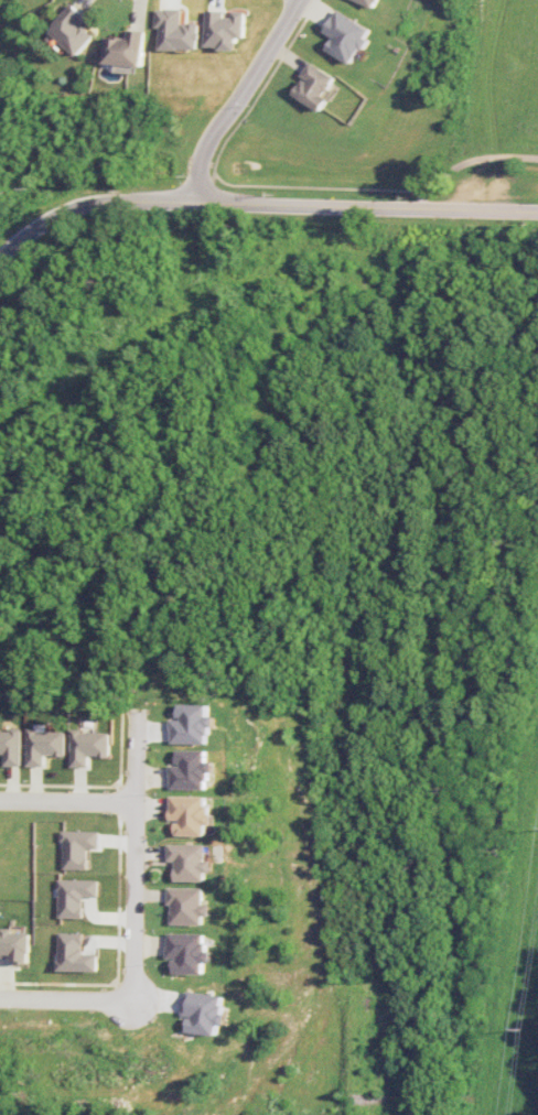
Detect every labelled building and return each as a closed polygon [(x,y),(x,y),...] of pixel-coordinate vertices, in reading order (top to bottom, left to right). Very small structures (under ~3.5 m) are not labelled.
[(48,34),(80,56),(94,34),(77,22),(83,13),(69,3),(48,34)] [(199,49),(198,24),(181,24),(181,9),(156,10),(156,27),(160,27),(161,50),(199,49)] [(205,48),(236,49),(236,38),(243,38),(244,12),(232,12),(232,18),(223,17),(223,11),(206,10),(205,48)] [(373,29),(335,11),(325,33),(333,37),(327,50),(353,63),(361,48),(364,49),(373,29)] [(104,63),(115,64),(115,71),(127,72),(127,66),(143,66),(144,31),(128,30),(128,38),(105,37),(104,63)] [(336,75),(310,63),(294,96),(325,110),(330,98),(327,97),(336,75)] [(170,743),(206,744),(206,727),(213,727),(213,716),(206,716),(206,704),(176,704),(176,719),(170,719),(170,743)] [(22,730),(0,730),(0,755),(4,755),(3,766),(21,766),(22,730)] [(65,756),(65,731),(27,730),(27,766),(44,767),(44,756),(65,756)] [(109,758),(109,732),(71,731),(70,767),(88,767),(88,757),(109,758)] [(205,750),(175,750),(175,765),(169,765),(169,789),(206,789),(206,773),(212,773),(212,762),(205,762),(205,750)] [(204,796),(169,796),(169,821),(174,821),(174,835),(204,836),(204,824),(210,824),(210,806),(204,806),(204,796)] [(87,870),(88,849),(98,849),(98,831),(63,831),(62,869),(87,870)] [(205,845),(166,844),(166,861),(174,861),(173,881),(204,881),(204,872),(211,872),(211,860),(205,860),(205,845)] [(83,918),(83,897),(98,897),(98,880),(58,880),(59,918),(83,918)] [(169,924),(201,925),(201,916),(208,916),(208,904),(201,904),(202,888),(166,888),(165,904),(169,904),(169,924)] [(13,957),(13,964),(29,964),(29,933),(11,933),(11,928),(0,928),(0,957),(13,957)] [(96,971),(96,954),(82,954),(83,933),(58,932),(57,971),(96,971)] [(202,974),(202,963),(209,963),(209,951),(203,951),(203,934),(165,934),(165,958),(171,958),(171,974),(202,974)] [(217,1035),(218,1025),(225,1026),(227,1014),(221,1013),(223,996),(185,991),(182,1015),(188,1016),(186,1032),(217,1035)]
